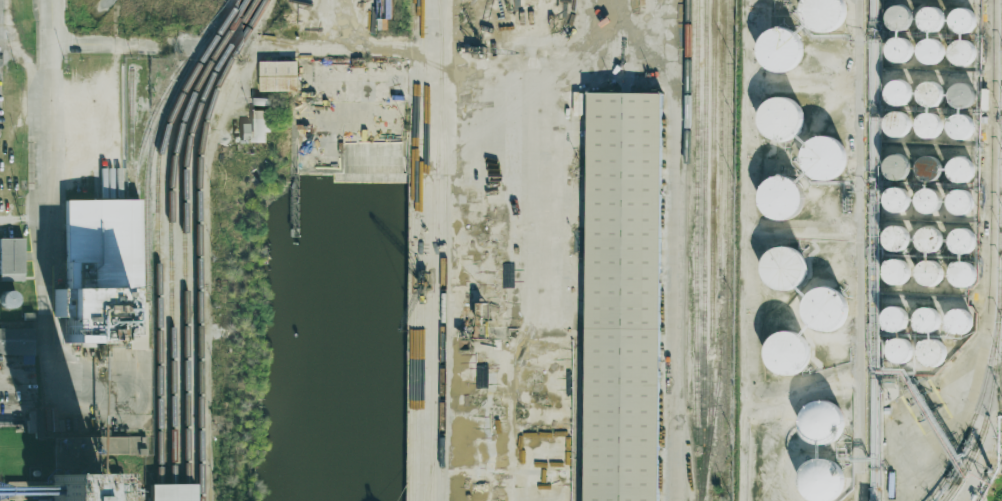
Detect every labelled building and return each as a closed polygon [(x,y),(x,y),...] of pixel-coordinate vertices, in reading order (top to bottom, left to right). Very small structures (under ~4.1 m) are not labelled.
[(803,2),(805,0),(835,0),(838,4),(840,14),(838,22),(833,27),(826,31),(817,32),(809,29),(803,24),(800,15),(801,8),(803,2)] [(889,12),(899,10),(906,14),(909,22),(906,30),(899,34),(891,34),(886,29),(884,21),(886,16),(889,12)] [(922,14),(932,12),(939,16),(942,24),(939,32),(933,36),(925,36),(919,31),(918,24),(919,18),(922,14)] [(954,15),(964,13),(971,17),(974,25),(971,33),(964,37),(956,37),(951,32),(949,24),(951,19),(954,15)] [(764,39),(774,34),(784,35),(791,39),(796,45),(797,55),(795,62),(791,68),(784,72),(775,73),(767,70),(761,64),(758,56),(759,48),(761,43),(764,39)] [(891,44),(901,41),(908,45),(911,54),(908,61),(902,65),(894,65),(888,60),(886,53),(888,47),(891,44)] [(921,44),(931,42),(938,46),(941,54),(938,62),(932,66),(924,66),(918,61),(916,54),(918,48),(921,44)] [(954,47),(964,45),(971,49),(974,57),(972,65),(965,69),(957,68),(951,64),(950,56),(951,50),(954,47)] [(298,61),(260,61),(260,91),(299,91),(298,61)] [(888,87),(898,85),(905,89),(908,97),(905,105),(899,109),(891,109),(885,104),(883,96),(885,91),(888,87)] [(922,88),(931,86),(939,90),(942,98),(939,106),(932,110),(924,110),(919,105),(917,97),(918,91),(922,88)] [(953,90),(963,88),(970,92),(973,100),(970,108),(964,112),(956,111),(950,106),(948,99),(950,93),(953,90)] [(662,93),(658,500),(585,500),(589,92),(662,93)] [(766,111),(776,106),(786,107),(793,111),(797,118),(799,128),(797,135),(793,140),(786,145),(776,145),(769,142),(763,137),(760,128),(760,121),(763,115),(766,111)] [(251,110),(251,142),(265,143),(266,131),(271,132),(271,110),(251,110)] [(886,119),(896,116),(903,120),(906,129),(904,136),(897,140),(889,140),(883,135),(882,128),(883,122),(886,119)] [(920,120),(930,117),(937,122),(940,130),(937,138),(931,142),(923,141),(917,136),(915,129),(917,123),(920,120)] [(951,121),(961,119),(968,123),(971,131),(969,139),(962,143),(954,142),(948,138),(947,130),(948,124),(951,121)] [(249,123),(242,123),(241,143),(249,143),(249,123)] [(807,147),(816,142),(827,143),(833,147),(838,153),(840,163),(838,170),(833,176),(826,180),(817,181),(809,178),(803,172),(800,164),(801,157),(803,151),(807,147)] [(887,164),(897,161),(904,165),(907,174),(904,181),(898,185),(890,185),(884,180),(882,173),(884,167),(887,164)] [(918,163),(928,161),(935,165),(938,173),(936,181),(929,185),(921,185),(916,180),(914,172),(915,166),(918,163)] [(952,165),(962,163),(969,167),(972,175),(969,183),(963,187),(955,186),(949,181),(947,174),(949,168),(952,165)] [(761,187),(771,182),(781,183),(788,187),(792,194),(794,204),(792,211),(788,216),(781,221),(771,221),(764,218),(758,213),(755,204),(755,197),(758,191),(761,187)] [(888,194),(898,192),(905,196),(908,204),(905,212),(899,216),(891,216),(885,211),(883,203),(885,198),(888,194)] [(919,195),(929,193),(936,197),(939,205),(936,213),(930,217),(922,217),(916,212),(914,204),(916,199),(919,195)] [(951,197),(961,194),(968,198),(971,207),(969,214),(962,218),(954,218),(948,213),(947,206),(948,200),(951,197)] [(65,199),(140,200),(141,289),(126,289),(126,302),(143,302),(143,349),(126,348),(126,339),(102,344),(63,344),(64,316),(55,316),(54,288),(66,288),(65,199)] [(886,233),(896,231),(903,235),(906,243),(904,251),(897,255),(889,255),(883,250),(882,242),(883,237),(886,233)] [(921,235),(931,232),(938,236),(941,245),(938,253),(932,257),(923,256),(918,251),(916,244),(918,238),(921,235)] [(954,235),(964,233),(971,237),(974,245),(972,253),(965,257),(957,256),(951,252),(950,244),(951,238),(954,235)] [(23,238),(0,238),(0,281),(24,281),(23,238)] [(769,257),(779,252),(789,253),(796,257),(801,263),(802,273),(800,280),(796,286),(789,290),(780,291),(772,288),(766,282),(763,274),(764,266),(766,261),(769,257)] [(886,266),(896,264),(903,268),(906,276),(904,284),(897,288),(889,288),(883,283),(882,275),(883,270),(886,266)] [(920,268),(930,265),(937,269),(940,278),(937,285),(931,289),(923,289),(917,284),(915,277),(917,271),(920,268)] [(955,268),(965,266),(972,270),(975,278),(972,286),(966,290),(958,290),(952,285),(950,278),(952,272),(955,268)] [(810,299),(820,294),(830,295),(837,299),(841,305),(843,315),(841,322),(837,328),(830,332),(820,333),(813,330),(807,324),(804,316),(804,309),(807,303),(810,299)] [(885,314),(895,312),(902,316),(905,324),(902,332),(896,336),(888,335),(882,330),(880,323),(882,317),(885,314)] [(917,317),(927,314),(934,318),(937,327),(934,334),(928,338),(920,338),(914,333),(912,326),(914,320),(917,317)] [(951,317),(961,315),(968,319),(971,327),(969,335),(962,339),(954,338),(948,334),(947,326),(948,320),(951,317)] [(0,328),(0,354),(34,354),(33,328),(0,328)] [(769,345),(779,340),(789,341),(796,345),(801,352),(802,362),(800,369),(796,374),(789,378),(780,379),(772,376),(766,371),(763,362),(764,355),(766,349),(769,345)] [(891,345),(901,342),(908,347),(911,355),(908,363),(902,367),(894,366),(888,361),(886,354),(888,348),(891,345)] [(922,348),(932,346),(939,350),(942,358),(939,366),(933,370),(925,370),(919,365),(917,357),(919,352),(922,348)] [(802,403),(802,441),(827,442),(827,436),(840,436),(840,403),(802,403)] [(828,500),(840,500),(841,460),(806,459),(805,500),(828,500)] [(195,484),(195,500),(150,500),(150,484),(195,484)]
